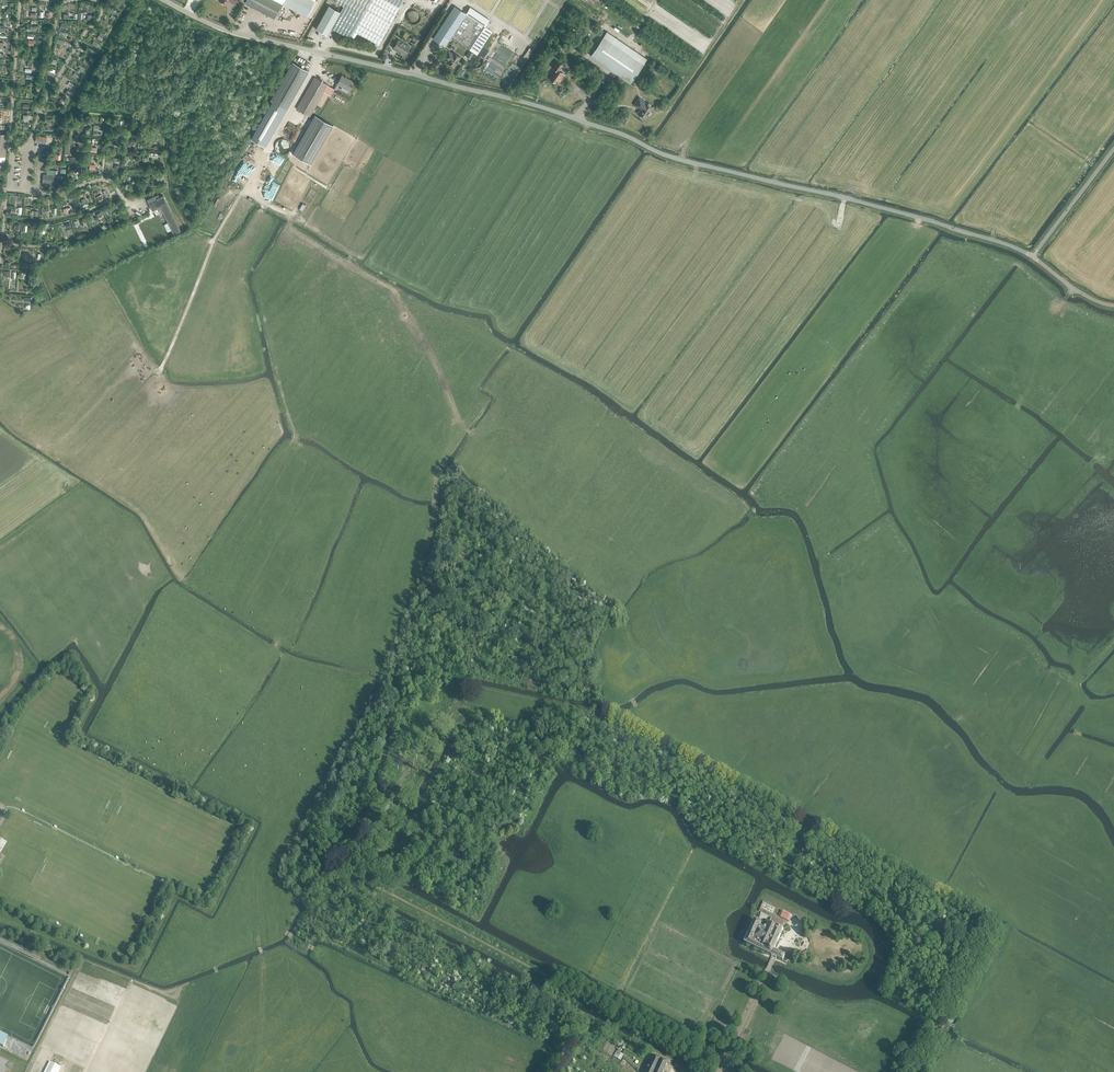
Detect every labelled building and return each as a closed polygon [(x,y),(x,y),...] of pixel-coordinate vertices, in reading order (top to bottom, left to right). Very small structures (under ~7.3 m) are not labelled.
[(245,3),(274,18),(282,3),(306,16),(315,0),(246,0),(245,3)] [(344,6),(340,12),(332,27),(350,37),(354,31),(379,44),(403,0),(335,0),(334,1),(344,6)] [(329,5),(315,28),(327,35),(332,27),(340,12),(329,5)] [(445,46),(449,40),(466,13),(454,5),(433,38),(445,46)] [(471,7),(466,13),(485,25),(485,26),(490,19),(471,7)] [(421,16),(421,14),(421,13),(420,12),(419,11),(418,10),(417,9),(414,9),(413,9),(412,9),(411,10),(410,11),(409,12),(408,13),(408,14),(408,16),(408,17),(408,18),(409,19),(409,20),(410,21),(412,22),(413,22),(414,22),(416,22),(417,22),(419,21),(419,20),(420,19),(421,17),(421,16)] [(449,40),(451,41),(452,38),(477,54),(492,31),(485,26),(485,25),(466,13),(449,40)] [(610,69),(627,45),(607,31),(590,55),(610,69)] [(411,38),(414,40),(412,43),(416,45),(419,38),(413,35),(411,38)] [(410,46),(405,43),(398,39),(393,47),(405,54),(410,46)] [(630,82),(646,58),(627,45),(610,69),(630,82)] [(529,59),(534,50),(529,47),(524,56),(529,59)] [(453,53),(448,50),(444,57),(449,60),(447,62),(454,66),(460,57),(454,52),(453,53)] [(483,62),(483,61),(482,60),(481,58),(480,57),(479,56),(478,56),(477,56),(475,56),(474,56),(473,57),(472,58),(471,59),(470,60),(470,62),(470,64),(471,65),(472,66),(473,67),(474,68),(476,69),(478,68),(479,68),(480,67),(481,66),(482,65),(483,64),(483,62)] [(293,61),(271,99),(287,109),(309,70),(293,61)] [(563,64),(557,61),(552,68),(555,70),(549,78),(555,83),(558,79),(560,80),(564,74),(559,70),(563,64)] [(341,76),(337,83),(349,90),(354,83),(341,76)] [(315,77),(296,108),(310,116),(317,104),(324,92),(328,94),(330,95),(334,89),(328,85),(328,84),(315,77)] [(328,95),(328,94),(324,92),(321,96),(317,104),(321,106),(328,95)] [(649,110),(651,106),(645,102),(642,100),(639,98),(634,104),(639,108),(639,107),(641,108),(637,113),(645,118),(648,114),(649,114),(650,114),(650,113),(651,112),(650,111),(649,110)] [(323,143),(333,125),(320,117),(319,116),(316,115),(315,115),(315,114),(292,153),(311,164),(323,143)] [(291,145),(291,144),(291,142),(290,141),(289,140),(288,139),(287,138),(285,138),(284,138),(282,138),(281,138),(280,139),(279,140),(278,141),(277,142),(277,144),(277,145),(277,147),(278,149),(279,150),(280,151),(281,152),(282,152),(284,152),(285,152),(286,152),(288,151),(289,150),(290,149),(291,148),(291,146),(291,145)] [(53,183),(53,175),(43,174),(42,183),(43,183),(43,182),(53,183)] [(167,203),(163,195),(156,198),(155,196),(147,199),(152,210),(156,208),(160,206),(164,214),(174,234),(181,230),(167,203)] [(783,911),(781,917),(790,921),(793,914),(783,911)] [(775,958),(783,962),(786,956),(778,952),(774,951),(776,947),(783,930),(783,931),(784,929),(782,928),(785,923),(772,918),(769,924),(768,924),(766,928),(765,927),(764,928),(761,926),(762,923),(755,920),(744,944),(753,948),(765,954),(775,958)] [(0,1031),(0,1044),(4,1046),(9,1036),(0,1031)] [(620,1060),(623,1055),(623,1054),(617,1051),(614,1057),(620,1060)] [(667,1061),(653,1055),(645,1071),(663,1071),(667,1061)] [(46,1071),(56,1071),(60,1065),(51,1061),(46,1071)]
